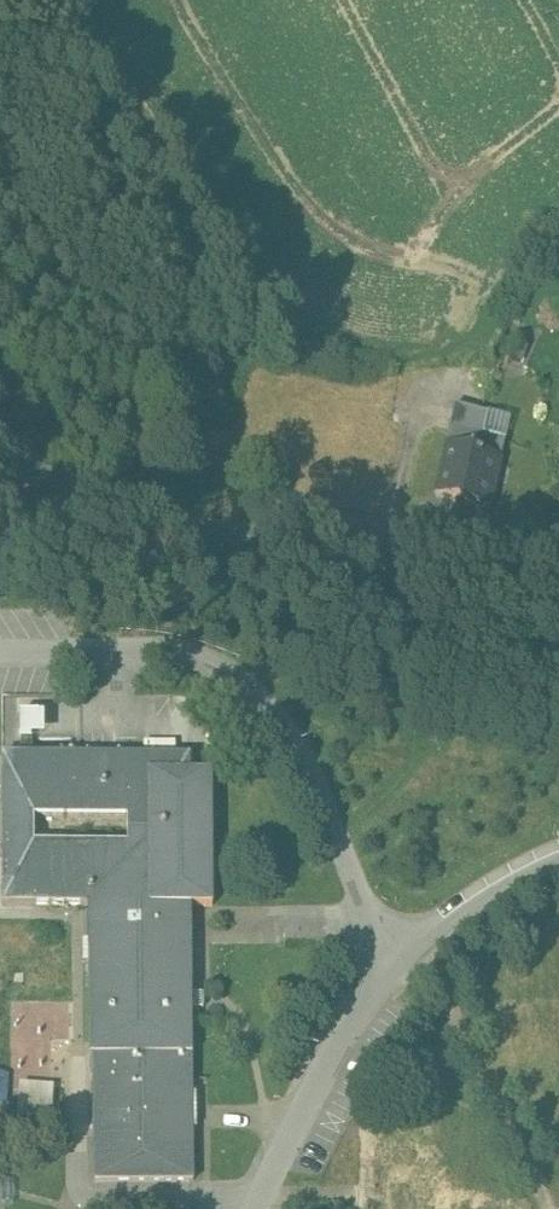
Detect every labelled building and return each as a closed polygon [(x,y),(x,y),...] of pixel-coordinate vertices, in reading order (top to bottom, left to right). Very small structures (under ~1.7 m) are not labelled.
[(526,336),(512,329),(505,342),(520,349),(526,336)] [(489,397),(458,390),(455,401),(486,408),(489,397)] [(511,403),(489,397),(486,408),(508,414),(511,403)] [(486,408),(455,401),(452,412),(505,425),(508,414),(486,408)] [(505,425),(452,412),(437,472),(491,485),(505,425)] [(88,906),(90,1057),(93,1057),(191,1054),(189,905),(149,905),(147,775),(190,774),(190,756),(1,758),(3,907),(88,906)] [(212,905),(211,774),(190,774),(147,775),(149,905),(189,905),(212,905)] [(191,1054),(93,1057),(94,1181),(192,1179),(191,1054)] [(53,1089),(24,1087),(22,1118),(51,1120),(53,1089)]
